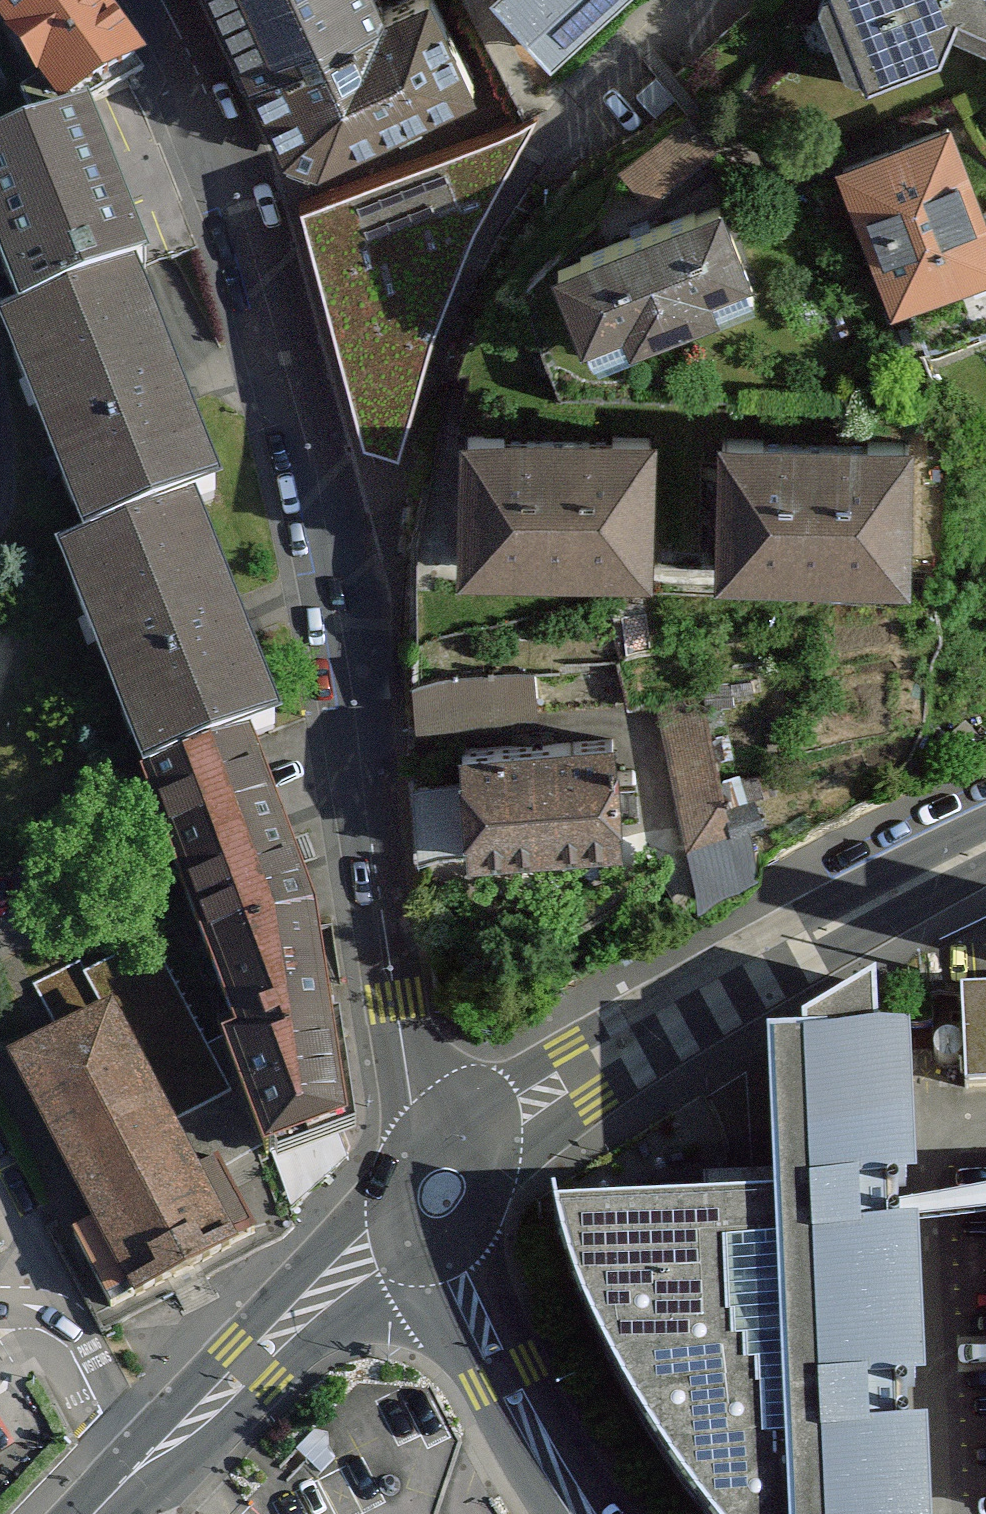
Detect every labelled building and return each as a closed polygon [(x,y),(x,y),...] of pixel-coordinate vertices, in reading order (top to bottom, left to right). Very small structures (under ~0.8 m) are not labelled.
[(0,16),(0,22),(66,110),(91,94),(145,58),(105,0),(24,0),(0,16)] [(24,0),(0,0),(0,16),(24,0)] [(330,0),(210,0),(234,48),(330,0)] [(433,0),(330,0),(234,48),(282,149),(319,162),(472,89),(433,0)] [(551,51),(607,0),(504,0),(551,51)] [(866,88),(942,60),(961,18),(985,30),(985,0),(834,0),(866,88)] [(834,158),(888,295),(985,256),(985,181),(957,109),(834,158)] [(0,146),(0,273),(19,323),(136,277),(152,269),(89,110),(0,146)] [(597,145),(614,199),(705,171),(688,117),(597,145)] [(416,166),(295,199),(360,430),(416,427),(454,295),(416,166)] [(552,254),(594,357),(746,296),(705,193),(552,254)] [(0,330),(0,334),(81,551),(194,509),(220,500),(136,277),(19,323),(0,330)] [(724,421),(717,570),(900,578),(907,429),(724,421)] [(454,569),(652,574),(656,430),(458,425),(454,569)] [(278,733),(194,509),(81,551),(59,560),(142,783),(250,743),(278,733)] [(415,860),(619,843),(616,795),(640,793),(637,759),(611,761),(608,721),(446,734),(450,779),(409,783),(415,860)] [(316,926),(250,743),(142,783),(237,1047),(334,1030),(316,926)] [(66,1029),(113,1007),(88,955),(41,977),(66,1029)] [(968,1087),(985,1086),(985,979),(963,980),(968,1087)] [(556,1214),(578,1306),(643,1434),(680,1492),(696,1513),(906,1513),(894,1222),(985,1210),(985,1182),(891,1200),(880,1051),(877,990),(801,1034),(802,1049),(768,1050),(773,1207),(748,1207),(556,1214)] [(150,993),(27,1051),(106,1217),(76,1230),(119,1319),(271,1247),(150,993)] [(345,1135),(334,1030),(237,1047),(223,1049),(268,1166),(345,1135)] [(459,1439),(428,1393),(419,1379),(382,1370),(352,1374),(336,1389),(302,1423),(253,1471),(205,1506),(201,1513),(501,1513),(459,1439)]
